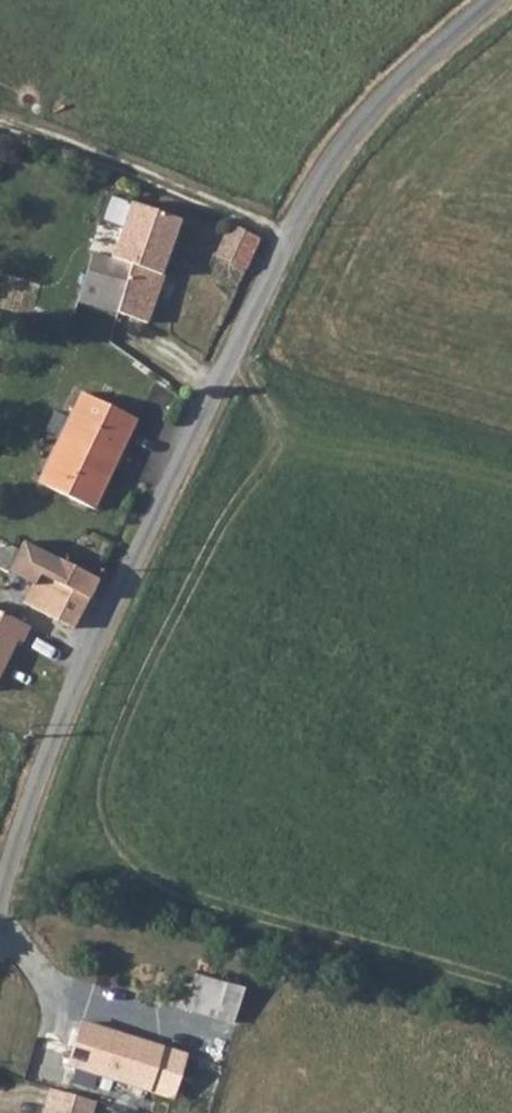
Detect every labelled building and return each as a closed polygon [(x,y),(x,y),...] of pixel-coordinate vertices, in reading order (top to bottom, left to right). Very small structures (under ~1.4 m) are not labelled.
[(120,200),(105,253),(126,261),(114,311),(145,319),(158,271),(155,270),(170,214),(120,200)] [(261,238),(229,224),(215,254),(246,269),(261,238)] [(105,253),(92,249),(78,299),(114,311),(126,261),(105,253)] [(44,485),(92,508),(136,420),(82,393),(70,417),(76,420),(44,485)] [(48,552),(42,550),(22,540),(19,544),(28,549),(45,557),(48,552)] [(9,567),(17,571),(28,549),(19,544),(9,567)] [(48,552),(45,557),(28,549),(17,571),(34,580),(23,602),(73,627),(97,578),(48,552)] [(0,613),(0,664),(12,639),(20,643),(28,627),(0,613)] [(232,992),(234,984),(204,975),(201,982),(232,992)] [(194,1009),(225,1018),(232,992),(201,982),(194,1009)] [(90,1024),(77,1067),(158,1090),(170,1047),(90,1024)] [(48,1104),(46,1112),(82,1112),(48,1104)]
